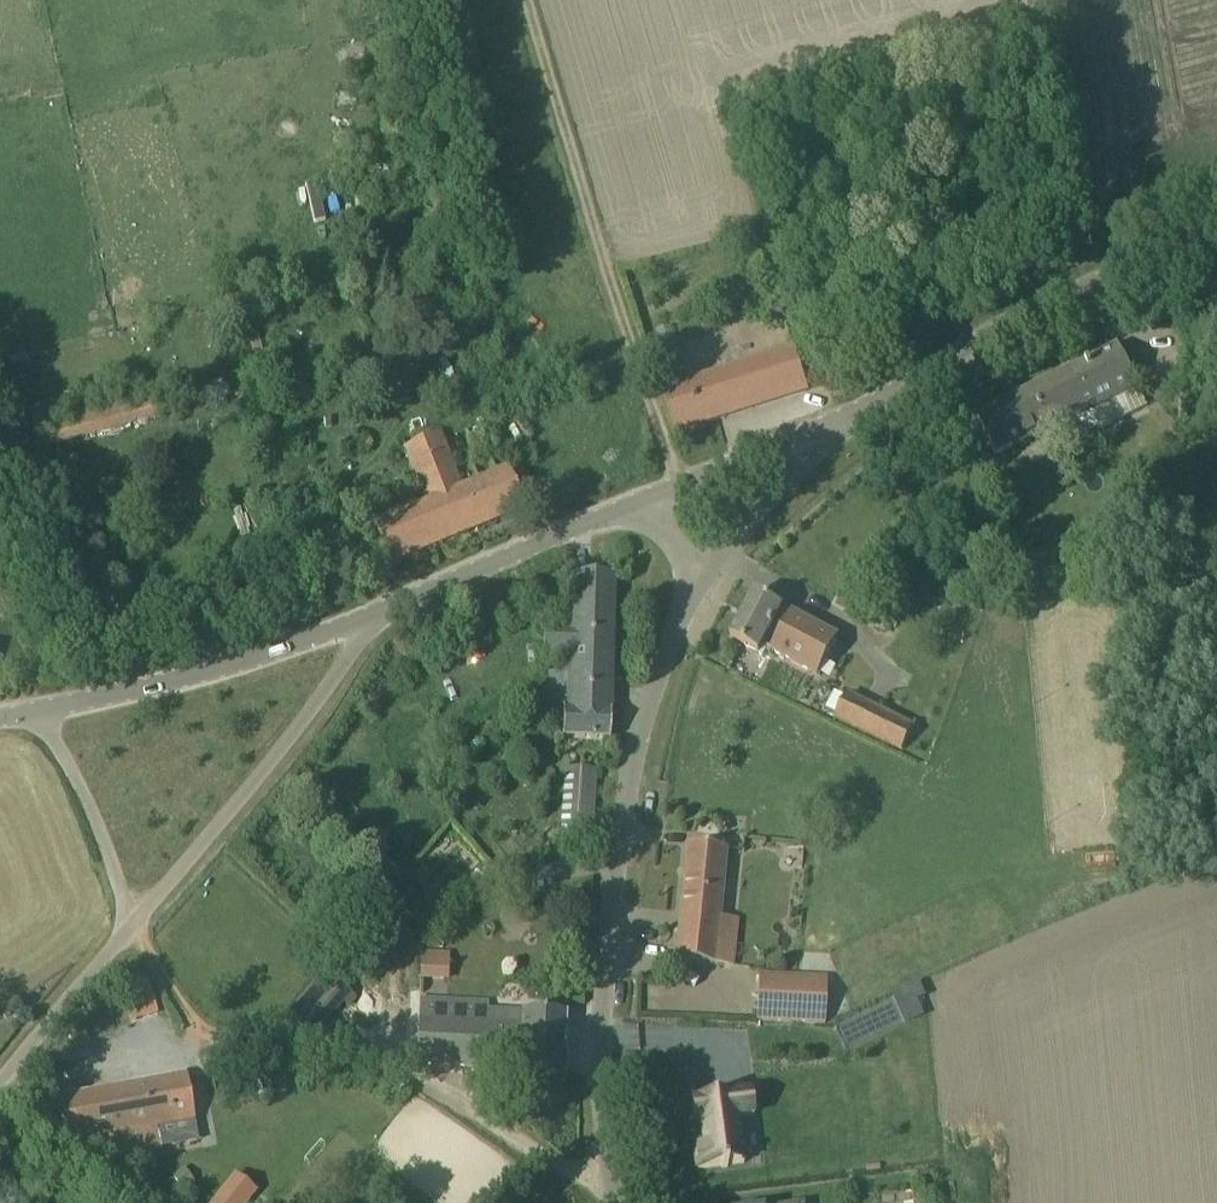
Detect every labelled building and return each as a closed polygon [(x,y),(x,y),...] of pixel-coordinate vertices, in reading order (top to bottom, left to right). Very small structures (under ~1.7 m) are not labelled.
[(1100,429),(1148,405),(1119,346),(977,416),(996,455),(1033,437),(1035,441),(1072,423),(1092,413),(1100,429)] [(695,365),(699,379),(664,390),(677,432),(808,390),(795,350),(717,374),(712,360),(695,365)] [(426,503),(373,525),(354,533),(370,573),(524,511),(507,470),(462,488),(440,433),(403,448),(426,503)] [(563,739),(610,740),(615,576),(574,575),(572,625),(544,624),(543,658),(565,659),(563,739)] [(731,638),(759,653),(764,646),(772,651),(819,676),(839,638),(792,613),(783,609),(784,608),(756,593),(731,638)] [(834,719),(894,747),(904,751),(916,724),(847,692),(834,719)] [(566,767),(560,829),(592,832),(598,769),(566,767)] [(726,849),(687,845),(676,961),(714,964),(715,964),(733,966),(737,920),(719,918),(726,849)] [(419,949),(417,979),(447,980),(448,950),(419,949)] [(759,975),(757,1020),(825,1024),(827,978),(759,975)] [(900,1024),(920,1015),(914,1000),(922,997),(914,980),(886,993),(900,1024)] [(566,1015),(522,1012),(522,1026),(500,1025),(501,1003),(420,999),(416,1066),(563,1074),(566,1015)] [(157,1127),(195,1119),(186,1075),(49,1101),(80,1141),(107,1136),(111,1157),(161,1148),(157,1127)] [(702,1168),(726,1165),(726,1168),(731,1167),(730,1165),(748,1162),(741,1116),(756,1114),(753,1093),(696,1101),(699,1122),(705,1121),(707,1139),(698,1140),(702,1168)] [(211,1202),(246,1202),(257,1190),(235,1173),(211,1202)]
